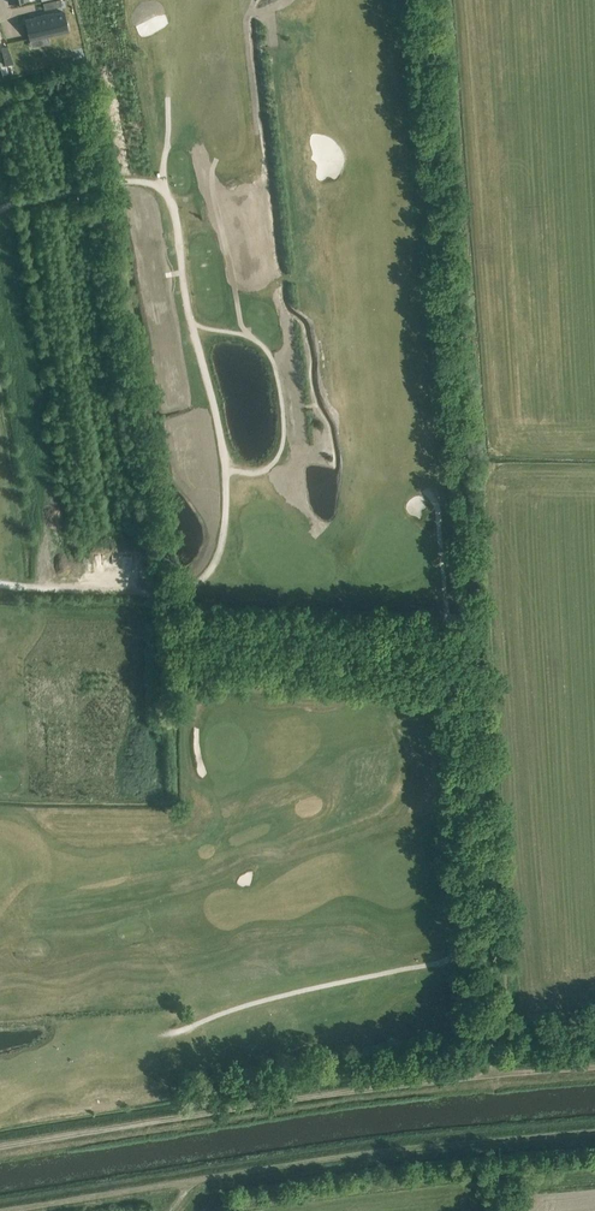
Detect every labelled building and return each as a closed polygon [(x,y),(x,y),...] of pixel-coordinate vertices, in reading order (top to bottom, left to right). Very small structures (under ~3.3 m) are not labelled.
[(65,12),(25,20),(29,38),(69,29),(65,12)] [(8,46),(1,47),(6,66),(14,63),(8,46)]
